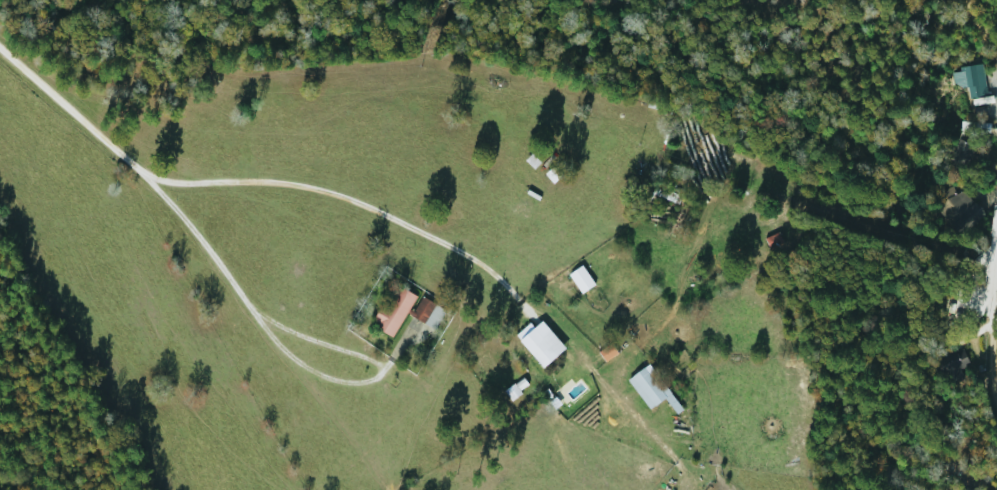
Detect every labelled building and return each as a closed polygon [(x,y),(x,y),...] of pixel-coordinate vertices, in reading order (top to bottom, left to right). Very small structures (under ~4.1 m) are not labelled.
[(966,97),(980,96),(978,66),(953,68),(954,89),(966,88),(966,97)] [(987,124),(961,123),(961,132),(987,132),(987,124)] [(962,172),(973,147),(956,140),(946,164),(962,172)] [(645,200),(654,206),(661,197),(671,204),(676,197),(658,183),(645,200)] [(953,194),(950,188),(939,192),(950,221),(973,212),(964,190),(953,194)] [(768,249),(780,243),(775,233),(763,239),(768,249)] [(579,294),(592,285),(579,266),(566,274),(579,294)] [(391,337),(403,314),(432,329),(443,310),(419,297),(418,298),(396,286),(385,308),(379,305),(368,325),(391,337)] [(540,368),(563,349),(539,321),(531,328),(528,324),(513,336),(540,368)] [(966,367),(961,349),(941,355),(946,373),(966,367)] [(625,381),(648,410),(662,399),(674,414),(680,410),(646,365),(625,381)]
